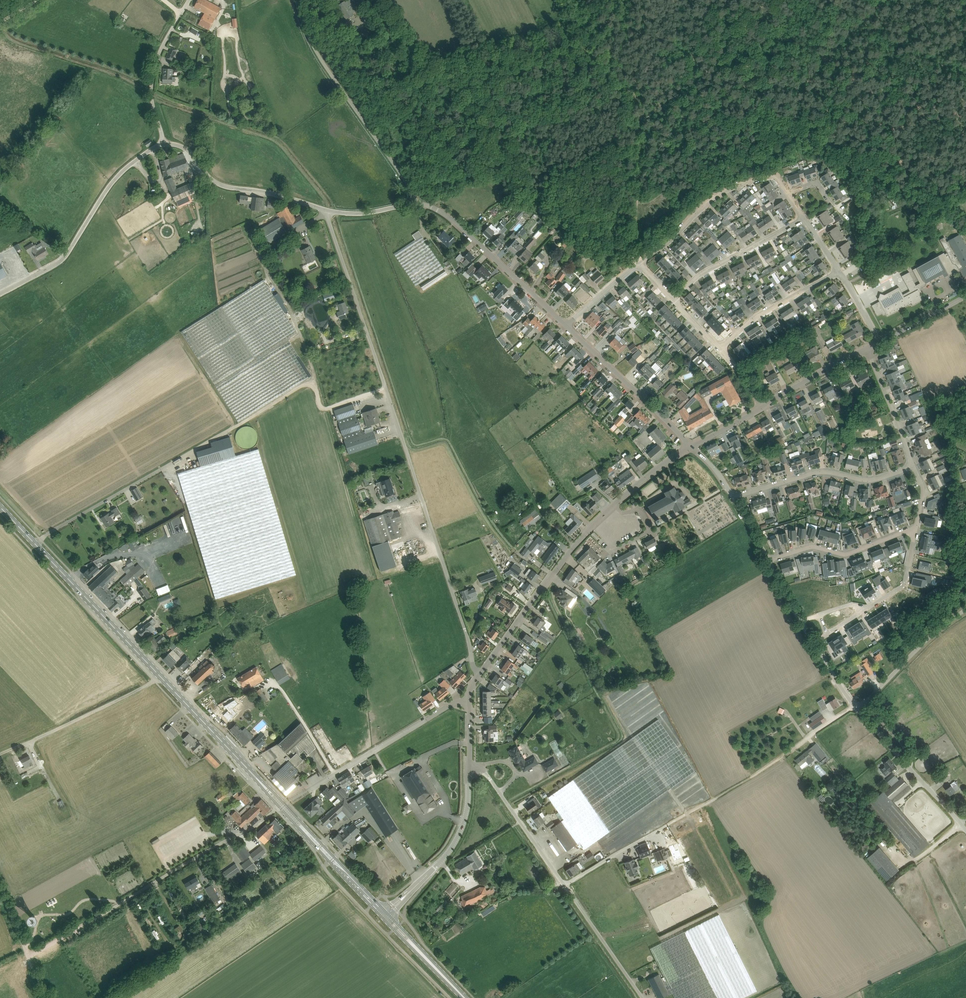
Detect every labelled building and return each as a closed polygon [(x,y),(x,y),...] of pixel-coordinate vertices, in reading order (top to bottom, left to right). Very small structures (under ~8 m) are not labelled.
[(196,8),(205,13),(199,24),(209,30),(216,18),(221,8),(206,0),(198,0),(194,7),(196,8)] [(355,13),(354,13),(356,12),(353,6),(354,5),(351,0),(346,0),(338,0),(331,4),(334,8),(337,5),(346,19),(355,13)] [(236,19),(226,19),(227,29),(237,29),(236,19)] [(171,47),(169,52),(168,52),(166,58),(172,60),(174,55),(175,55),(177,49),(171,47)] [(173,69),(164,68),(163,75),(163,83),(173,83),(173,82),(175,82),(176,77),(173,77),(173,69)] [(172,174),(185,169),(190,167),(183,153),(169,158),(161,161),(164,176),(172,174)] [(810,169),(813,178),(818,176),(816,172),(819,170),(817,165),(814,166),(815,167),(810,169)] [(800,167),(801,170),(803,176),(806,175),(807,179),(813,178),(810,169),(805,171),(804,169),(803,170),(802,167),(800,167)] [(821,177),(824,182),(832,177),(829,172),(830,171),(828,169),(823,173),(825,175),(821,177)] [(803,176),(801,170),(798,171),(799,173),(794,175),(796,181),(797,183),(802,181),(800,177),(803,176)] [(797,183),(796,181),(794,175),(789,176),(789,175),(785,176),(787,182),(790,181),(792,185),(797,183)] [(197,192),(193,182),(191,183),(179,188),(177,189),(172,177),(165,180),(171,192),(175,202),(176,201),(190,195),(197,192)] [(832,186),(838,183),(837,183),(836,181),(835,182),(832,177),(824,182),(827,186),(831,184),(832,186)] [(770,183),(762,189),(766,195),(774,189),(770,183)] [(834,189),(830,191),(833,196),(841,191),(838,187),(839,186),(838,183),(832,186),(834,189)] [(741,196),(749,191),(746,188),(739,192),(741,196)] [(766,195),(771,201),(779,196),(774,189),(766,195)] [(744,196),(752,205),(757,200),(755,198),(749,191),(744,196)] [(836,200),(838,199),(840,198),(842,201),(847,197),(845,195),(844,195),(841,191),(833,196),(836,200)] [(251,209),(263,211),(264,198),(260,198),(260,197),(253,197),(248,197),(248,196),(241,195),(240,202),(247,203),(248,201),(252,201),(251,209)] [(745,209),(747,211),(753,205),(752,205),(744,196),(738,201),(742,205),(740,207),(741,208),(743,210),(745,209)] [(734,215),(739,211),(737,208),(731,201),(725,206),(732,213),(733,215),(733,214),(734,215)] [(776,206),(780,212),(788,207),(784,201),(776,206)] [(268,244),(287,232),(290,230),(291,230),(305,222),(304,222),(300,215),(295,218),(288,206),(280,210),(281,211),(278,213),(280,217),(259,230),(268,244)] [(720,211),(726,218),(732,213),(725,206),(720,211)] [(785,218),(792,213),(788,207),(780,212),(785,218)] [(520,210),(518,211),(514,216),(517,219),(521,214),(523,212),(520,210)] [(707,216),(713,222),(714,224),(715,225),(721,220),(718,217),(712,210),(707,216)] [(817,216),(821,222),(830,215),(827,210),(817,216)] [(830,215),(821,222),(825,227),(834,220),(830,215)] [(950,215),(947,218),(953,226),(957,223),(950,215)] [(714,224),(713,222),(707,216),(701,221),(707,227),(709,229),(710,228),(714,224)] [(775,223),(770,216),(764,220),(769,228),(775,223)] [(758,224),(763,232),(769,228),(764,220),(763,218),(757,222),(758,224)] [(733,222),(732,223),(729,224),(734,232),(737,230),(738,230),(733,222)] [(488,227),(483,232),(489,238),(494,232),(491,230),(494,227),(491,224),(488,227)] [(697,224),(692,229),(698,236),(703,231),(697,224)] [(745,227),(746,230),(751,237),(757,233),(752,225),(751,226),(750,224),(745,227)] [(737,230),(740,234),(745,242),(751,237),(746,230),(745,227),(744,228),(744,226),(739,229),(738,230),(737,230)] [(828,232),(831,237),(841,231),(837,226),(828,232)] [(692,229),(686,235),(692,241),(698,236),(692,229)] [(499,247),(501,246),(505,241),(502,239),(506,234),(501,230),(500,231),(500,232),(496,236),(498,238),(494,242),(499,247)] [(711,237),(712,236),(707,230),(704,234),(709,239),(711,237)] [(792,237),(795,243),(799,240),(805,236),(802,230),(792,237)] [(444,231),(438,237),(448,247),(456,239),(452,236),(451,238),(444,231)] [(841,231),(831,237),(835,243),(845,236),(841,231)] [(729,232),(724,236),(731,244),(736,240),(729,232)] [(940,239),(947,253),(945,254),(944,253),(913,270),(920,283),(918,284),(919,287),(920,287),(943,274),(945,277),(948,275),(960,269),(964,277),(965,276),(965,245),(960,234),(948,241),(947,242),(945,237),(940,239)] [(724,236),(719,240),(726,248),(731,244),(724,236)] [(801,243),(796,246),(798,249),(809,241),(805,236),(799,240),(801,243)] [(532,238),(525,245),(528,248),(535,240),(532,238)] [(683,238),(678,243),(684,250),(689,245),(683,238)] [(520,243),(515,239),(508,248),(515,254),(520,247),(518,245),(520,243)] [(422,240),(394,257),(415,290),(443,273),(422,240)] [(852,247),(848,241),(838,248),(842,253),(852,247)] [(34,253),(38,260),(48,254),(44,247),(38,251),(33,242),(25,247),(28,252),(32,250),(34,253)] [(680,261),(682,259),(678,255),(684,250),(678,243),(672,249),(675,253),(673,254),(680,261)] [(714,245),(709,249),(716,257),(721,253),(714,245)] [(309,246),(302,250),(309,263),(316,259),(309,246)] [(775,259),(774,255),(776,254),(773,246),(767,249),(771,257),(773,260),(775,259)] [(807,254),(809,256),(816,252),(812,246),(805,251),(802,253),(804,256),(807,254)] [(855,252),(852,247),(842,253),(845,259),(855,252)] [(525,263),(532,255),(526,249),(519,257),(525,263)] [(709,249),(705,253),(711,261),(716,257),(709,249)] [(762,252),(766,260),(771,257),(767,249),(762,252)] [(536,273),(538,271),(542,266),(543,264),(540,262),(545,256),(544,255),(546,253),(543,250),(537,256),(539,257),(529,267),(536,273)] [(464,256),(467,258),(463,262),(466,265),(474,257),(469,252),(464,256)] [(811,259),(806,262),(808,265),(819,257),(816,252),(809,256),(811,259)] [(697,254),(692,259),(699,267),(704,263),(700,258),(697,254)] [(753,257),(757,265),(762,262),(758,254),(753,257)] [(663,267),(664,266),(668,262),(670,260),(668,258),(666,260),(664,257),(658,263),(663,267)] [(751,268),(754,266),(755,269),(758,268),(757,265),(753,257),(747,260),(751,268)] [(692,259),(687,263),(694,271),(699,267),(700,268),(701,269),(701,268),(699,267),(692,259)] [(823,262),(822,263),(820,260),(811,266),(815,271),(813,272),(815,275),(820,272),(826,267),(823,262)] [(663,267),(667,272),(672,267),(668,262),(664,266),(663,267)] [(738,265),(743,276),(746,274),(745,271),(747,270),(743,262),(738,265)] [(482,275),(486,279),(491,274),(490,273),(491,273),(489,271),(488,271),(482,265),(477,270),(473,265),(466,272),(467,272),(468,274),(471,276),(474,272),(480,278),(482,275)] [(741,277),(743,276),(738,265),(732,268),(736,276),(739,274),(741,277)] [(684,273),(686,276),(689,274),(686,270),(685,269),(682,266),(680,268),(683,270),(682,272),(684,273)] [(672,267),(667,272),(671,276),(677,271),(672,267)] [(590,277),(593,280),(596,284),(600,280),(601,281),(604,278),(598,270),(590,277)] [(731,282),(730,280),(733,278),(729,270),(723,273),(729,284),(731,282)] [(676,281),(681,276),(677,271),(671,276),(676,281)] [(773,277),(778,284),(781,282),(774,271),(770,273),(773,277)] [(561,272),(556,278),(560,281),(565,274),(561,272)] [(919,287),(918,284),(916,286),(912,280),(913,279),(909,272),(902,276),(910,291),(903,295),(899,287),(885,295),(883,296),(881,295),(881,297),(879,298),(878,298),(880,301),(872,305),(877,315),(883,312),(884,314),(886,313),(888,316),(888,315),(894,312),(895,312),(901,308),(902,308),(901,308),(908,304),(908,305),(909,304),(908,304),(912,302),(913,305),(913,304),(916,303),(917,303),(916,303),(923,299),(924,299),(921,295),(923,294),(919,287)] [(546,283),(551,287),(556,281),(552,277),(552,276),(549,273),(546,276),(550,279),(546,283)] [(590,278),(585,273),(579,277),(579,278),(578,278),(582,282),(584,283),(590,278)] [(722,284),(725,282),(726,285),(729,284),(723,273),(717,276),(722,284)] [(638,275),(633,279),(641,288),(643,286),(641,284),(643,281),(638,275)] [(785,278),(792,287),(797,283),(794,278),(791,280),(788,276),(785,278)] [(582,282),(578,278),(573,284),(577,287),(582,281),(582,282)] [(787,291),(792,287),(785,278),(783,279),(784,281),(781,283),(787,291)] [(628,283),(630,285),(634,290),(636,288),(639,290),(641,288),(633,279),(628,283)] [(707,282),(709,284),(714,292),(712,290),(717,287),(713,279),(707,282)] [(181,332),(215,385),(239,422),(312,375),(288,338),(297,333),(285,313),(288,311),(283,303),(285,302),(278,292),(273,295),(264,280),(181,332)] [(837,280),(834,282),(840,289),(843,286),(837,280)] [(580,285),(584,289),(588,293),(590,290),(584,283),(582,282),(583,282),(580,285)] [(707,293),(710,291),(712,294),(714,292),(709,284),(707,282),(702,285),(707,293)] [(563,296),(564,297),(569,291),(569,290),(571,288),(571,287),(567,283),(566,283),(563,285),(556,292),(559,295),(560,295),(563,297),(563,296)] [(764,292),(765,294),(768,300),(774,296),(768,287),(766,284),(764,286),(765,288),(762,290),(764,292)] [(824,292),(826,294),(831,290),(834,294),(839,290),(834,284),(829,288),(824,292)] [(508,290),(502,285),(498,289),(494,294),(499,299),(503,294),(504,294),(508,290)] [(770,285),(768,287),(774,296),(779,293),(776,287),(773,289),(770,285)] [(618,292),(623,298),(627,295),(630,298),(632,296),(625,287),(618,292)] [(751,297),(756,305),(757,307),(762,303),(758,296),(761,294),(757,288),(754,290),(755,291),(749,295),(751,297)] [(326,301),(337,297),(335,291),(324,295),(326,301)] [(646,303),(648,305),(657,296),(653,292),(647,298),(649,300),(646,303)] [(689,303),(691,301),(695,298),(690,293),(685,298),(689,303)] [(576,299),(572,295),(566,302),(572,308),(578,303),(575,300),(576,299)] [(843,295),(834,303),(835,305),(840,302),(843,306),(848,301),(843,295)] [(615,304),(618,302),(614,296),(607,302),(609,304),(615,310),(618,308),(615,304)] [(648,305),(651,302),(655,307),(661,301),(657,296),(648,305)] [(751,303),(748,305),(752,311),(757,307),(756,305),(751,297),(748,299),(751,303)] [(809,297),(803,300),(810,311),(812,310),(809,305),(813,303),(809,297)] [(695,298),(691,301),(689,303),(693,308),(699,302),(695,298)] [(511,307),(519,314),(524,308),(514,299),(511,302),(508,299),(504,305),(508,309),(511,307)] [(733,306),(739,316),(740,318),(746,314),(741,307),(744,305),(740,299),(738,300),(737,301),(739,305),(737,306),(735,304),(733,306)] [(324,300),(311,304),(317,323),(331,319),(330,314),(328,315),(324,300)] [(803,300),(798,304),(803,313),(807,310),(808,313),(810,311),(803,300)] [(335,307),(339,319),(347,316),(346,314),(348,313),(345,302),(339,304),(339,305),(335,307)] [(599,307),(603,311),(605,309),(607,311),(611,309),(607,306),(603,302),(599,307)] [(699,302),(693,308),(698,312),(703,307),(699,302)] [(478,307),(478,308),(480,310),(481,312),(488,308),(486,303),(478,307)] [(725,316),(728,319),(726,317),(729,314),(719,304),(718,305),(717,307),(725,316)] [(659,310),(663,315),(670,309),(665,305),(659,310)] [(740,318),(739,316),(733,306),(734,308),(731,310),(734,313),(731,315),(735,321),(740,318)] [(698,312),(702,317),(707,311),(703,307),(698,312)] [(793,307),(787,311),(794,322),(796,320),(793,315),(796,313),(793,307)] [(495,311),(500,320),(506,316),(501,308),(495,311)] [(663,315),(668,320),(674,314),(670,309),(663,315)] [(787,311),(782,314),(785,320),(789,318),(792,323),(794,322),(787,311)] [(585,320),(589,324),(597,315),(593,312),(585,320)] [(672,324),(677,320),(678,319),(674,314),(668,320),(672,324)] [(818,319),(820,322),(826,319),(824,314),(821,315),(822,317),(818,319)] [(598,315),(597,315),(589,324),(593,327),(599,320),(602,323),(605,320),(606,320),(612,318),(609,315),(606,318),(604,316),(601,318),(598,315)] [(525,332),(527,335),(529,333),(530,332),(530,331),(538,322),(540,320),(535,316),(531,320),(528,317),(522,323),(526,326),(528,324),(531,327),(529,329),(528,328),(525,332)] [(707,322),(711,326),(718,320),(713,316),(707,322)] [(777,318),(771,321),(778,332),(780,330),(777,325),(780,323),(777,318)] [(678,319),(677,320),(672,324),(674,327),(677,329),(683,323),(678,319)] [(813,326),(818,323),(817,320),(816,319),(811,322),(809,319),(805,321),(809,328),(813,326)] [(528,334),(528,335),(529,334),(530,335),(534,331),(537,333),(545,325),(540,320),(538,322),(530,331),(531,331),(530,332),(529,333),(528,334)] [(718,320),(711,326),(715,331),(722,324),(718,320)] [(775,334),(778,332),(771,321),(766,325),(769,330),(772,329),(775,334)] [(854,330),(844,335),(848,342),(865,333),(858,321),(852,325),(854,330)] [(608,323),(606,325),(598,332),(603,337),(609,331),(607,330),(611,326),(608,323)] [(621,324),(619,326),(614,332),(617,334),(624,327),(621,324)] [(722,324),(715,331),(719,335),(726,329),(722,324)] [(753,329),(755,331),(760,340),(763,338),(762,337),(765,336),(767,339),(770,337),(765,330),(763,331),(759,326),(753,329)] [(825,347),(813,326),(809,328),(822,349),(825,347)] [(686,327),(685,329),(680,333),(685,338),(691,332),(686,327)] [(547,337),(550,340),(555,334),(549,329),(543,336),(545,338),(547,337)] [(760,340),(755,331),(753,329),(748,333),(751,338),(754,336),(758,341),(760,340)] [(790,339),(792,337),(788,330),(785,332),(788,335),(783,338),(785,341),(790,339)] [(691,332),(685,338),(689,342),(695,336),(691,332)] [(565,339),(561,335),(554,344),(555,345),(558,342),(560,345),(565,339)] [(623,338),(620,342),(614,336),(608,342),(610,343),(610,344),(614,347),(623,338)] [(695,336),(689,342),(693,347),(700,341),(695,336)] [(623,338),(614,347),(618,351),(620,353),(627,345),(625,343),(627,342),(623,338)] [(776,346),(779,345),(785,341),(783,338),(777,342),(775,338),(772,339),(776,346)] [(839,338),(827,345),(831,351),(843,345),(839,338)] [(565,339),(560,345),(563,347),(559,351),(561,353),(570,343),(565,339)] [(700,341),(693,347),(698,352),(704,346),(700,341)] [(542,348),(541,349),(543,351),(544,351),(544,350),(549,345),(547,342),(542,347),(542,348)] [(681,350),(674,343),(672,345),(679,352),(681,350)] [(738,354),(745,349),(741,344),(734,349),(738,354)] [(759,356),(763,354),(761,351),(756,344),(753,346),(752,346),(755,350),(759,356)] [(813,353),(806,356),(810,363),(822,356),(818,350),(817,350),(815,346),(811,349),(813,353)] [(573,347),(566,354),(569,357),(572,354),(574,356),(571,359),(571,360),(578,352),(573,347)] [(880,359),(882,364),(893,359),(894,359),(892,354),(895,353),(893,348),(882,353),(883,355),(885,354),(886,356),(880,359)] [(706,360),(712,354),(707,349),(701,355),(706,360)] [(742,360),(749,354),(745,349),(738,354),(742,360)] [(584,357),(578,352),(571,360),(576,365),(584,357)] [(640,354),(638,352),(628,361),(634,367),(638,362),(635,360),(640,354)] [(773,360),(770,353),(763,356),(765,360),(768,358),(770,362),(773,360)] [(716,358),(712,354),(706,360),(710,364),(716,358)] [(802,368),(794,355),(789,358),(792,363),(785,367),(789,374),(796,370),(802,368)] [(765,360),(763,356),(762,357),(762,358),(758,360),(761,365),(766,363),(765,360)] [(716,358),(710,364),(714,369),(721,363),(716,358)] [(893,359),(882,364),(884,369),(896,365),(893,359)] [(585,369),(588,372),(592,368),(593,366),(589,361),(580,370),(583,372),(585,369)] [(692,369),(696,366),(691,361),(687,364),(692,369)] [(647,363),(645,366),(644,366),(639,371),(644,376),(645,374),(652,367),(647,363)] [(652,367),(645,374),(644,376),(648,380),(654,374),(657,376),(661,371),(663,369),(656,363),(652,367)] [(721,363),(714,369),(719,374),(725,368),(721,363)] [(588,377),(590,379),(598,370),(593,366),(592,368),(588,372),(591,374),(588,377)] [(886,375),(888,380),(897,377),(896,374),(899,372),(898,370),(899,370),(898,367),(888,371),(890,373),(886,375)] [(573,373),(569,369),(567,371),(565,373),(569,377),(573,373)] [(661,381),(666,375),(663,373),(661,371),(657,376),(652,381),(654,383),(653,384),(659,390),(664,384),(661,381)] [(857,379),(860,385),(861,387),(864,385),(863,383),(870,379),(866,371),(858,375),(859,378),(857,379)] [(770,375),(769,372),(766,373),(768,377),(767,377),(771,385),(771,384),(774,382),(774,383),(780,380),(776,373),(770,375)] [(602,374),(598,379),(601,382),(598,384),(601,387),(604,384),(603,384),(608,379),(602,374)] [(728,375),(709,386),(714,394),(721,390),(730,406),(741,400),(733,384),(728,375)] [(896,383),(897,386),(900,384),(899,382),(902,380),(901,378),(898,379),(897,377),(888,380),(891,385),(896,383)] [(839,382),(840,384),(843,389),(854,384),(851,379),(849,380),(847,378),(839,382)] [(681,409),(689,399),(688,397),(689,397),(681,390),(680,391),(671,383),(662,393),(667,397),(673,391),(677,395),(676,395),(681,400),(677,405),(680,408),(680,407),(681,408),(681,409)] [(605,391),(608,393),(611,396),(618,389),(612,384),(608,388),(605,391)] [(901,387),(900,384),(897,386),(898,388),(893,391),(895,396),(903,392),(902,390),(905,388),(904,386),(901,387)] [(836,398),(838,397),(837,396),(838,396),(832,386),(824,390),(827,396),(828,396),(830,400),(834,398),(836,398)] [(592,394),(595,397),(593,398),(594,398),(602,390),(599,388),(592,394)] [(618,389),(611,396),(609,398),(612,400),(616,397),(618,399),(618,398),(623,393),(618,389)] [(604,393),(602,390),(594,398),(596,401),(604,393)] [(704,397),(697,391),(693,395),(697,399),(700,401),(704,397)] [(906,404),(911,402),(908,394),(904,395),(903,392),(895,396),(897,401),(903,399),(904,401),(905,401),(906,404)] [(812,397),(813,399),(816,406),(823,402),(819,393),(812,397)] [(613,402),(608,408),(612,411),(617,405),(621,401),(618,398),(618,399),(614,402),(613,402)] [(629,399),(624,404),(627,406),(625,408),(624,408),(622,411),(625,414),(628,411),(627,411),(629,408),(630,409),(634,404),(629,399)] [(806,399),(800,403),(803,408),(800,410),(803,414),(809,411),(806,407),(809,405),(806,399)] [(903,415),(913,410),(919,408),(917,404),(917,403),(916,400),(911,402),(906,404),(903,406),(904,408),(901,410),(903,415)] [(344,440),(349,454),(378,444),(374,431),(369,432),(367,433),(360,435),(358,429),(361,428),(358,419),(357,419),(355,414),(356,413),(353,404),(334,411),(337,420),(338,420),(340,425),(339,426),(342,435),(343,435),(345,440),(344,440)] [(710,409),(708,405),(701,409),(703,413),(686,422),(690,430),(690,431),(695,428),(694,428),(694,427),(707,420),(707,419),(714,415),(710,409)] [(790,416),(792,420),(796,418),(796,417),(799,415),(794,406),(787,410),(790,416)] [(923,406),(919,408),(922,416),(927,414),(923,406)] [(367,412),(363,413),(364,416),(365,421),(367,426),(379,422),(377,414),(378,414),(376,408),(367,412)] [(631,425),(633,427),(636,424),(644,414),(640,409),(634,415),(637,417),(635,419),(635,420),(631,425)] [(824,423),(823,422),(827,420),(822,409),(816,412),(822,424),(824,423)] [(905,420),(913,417),(912,413),(914,412),(913,410),(903,415),(905,420)] [(774,416),(776,418),(778,423),(781,421),(784,426),(787,424),(786,422),(781,413),(774,416)] [(650,419),(644,414),(636,424),(640,428),(644,424),(644,425),(650,419)] [(614,423),(618,426),(625,419),(621,415),(614,423)] [(763,424),(760,426),(763,431),(766,430),(773,427),(768,419),(762,422),(763,424)] [(796,422),(791,425),(794,431),(799,429),(796,422)] [(907,425),(909,431),(920,426),(923,425),(923,423),(917,425),(915,422),(907,425)] [(745,432),(749,438),(752,436),(754,440),(761,436),(764,441),(767,439),(763,431),(760,426),(759,424),(745,432)] [(817,427),(821,435),(826,432),(822,425),(817,427)] [(257,439),(258,437),(257,435),(257,433),(256,431),(254,429),(253,428),(251,427),(249,426),(246,426),(244,426),(242,427),(240,428),(238,429),(237,431),(236,433),(235,435),(235,437),(235,439),(236,441),(237,443),(239,445),(240,447),(242,448),(244,448),(246,448),(249,448),(251,448),(253,447),(254,445),(256,443),(257,441),(257,439)] [(654,462),(665,452),(665,451),(663,449),(665,447),(664,446),(665,446),(665,444),(664,443),(665,442),(663,440),(667,437),(665,435),(657,426),(649,433),(658,444),(657,445),(647,453),(646,452),(648,450),(637,437),(633,440),(647,458),(650,456),(654,462)] [(912,436),(914,435),(920,432),(918,429),(921,428),(920,426),(909,431),(912,436)] [(916,445),(917,449),(927,444),(925,439),(927,438),(925,434),(917,438),(918,441),(916,442),(917,445),(916,445)] [(731,438),(730,438),(734,448),(741,444),(737,435),(733,437),(732,436),(730,437),(731,438)] [(197,451),(201,466),(178,473),(216,599),(296,575),(259,449),(236,456),(230,436),(211,442),(212,447),(197,451)] [(778,447),(784,444),(781,437),(774,440),(778,447)] [(768,440),(762,444),(766,450),(772,446),(768,440)] [(892,446),(893,449),(899,447),(897,444),(898,444),(897,440),(890,442),(892,446)] [(706,447),(708,449),(711,456),(717,453),(721,451),(720,448),(716,441),(706,447)] [(927,444),(917,449),(918,452),(919,451),(921,454),(924,453),(925,456),(933,452),(931,448),(929,449),(927,444)] [(813,455),(816,464),(818,463),(818,462),(821,461),(820,457),(823,456),(821,449),(815,451),(816,454),(813,455)] [(900,449),(892,452),(896,464),(904,462),(900,449)] [(814,465),(816,464),(813,455),(810,456),(809,452),(805,454),(804,454),(806,461),(809,460),(810,464),(813,463),(814,465)] [(838,466),(838,463),(839,461),(842,462),(844,455),(838,453),(834,452),(833,456),(831,464),(838,466)] [(636,459),(633,461),(640,470),(648,464),(640,453),(635,457),(636,459)] [(739,453),(734,456),(734,457),(737,462),(739,466),(743,464),(742,462),(744,460),(739,453)] [(795,456),(799,469),(801,469),(801,467),(804,466),(803,462),(806,461),(804,454),(799,456),(798,455),(795,456)] [(878,455),(878,456),(881,469),(887,468),(885,458),(879,459),(878,455)] [(797,470),(799,469),(795,456),(792,457),(792,458),(787,459),(789,466),(792,465),(793,469),(796,468),(797,470)] [(872,457),(873,459),(869,459),(871,466),(874,465),(875,471),(881,469),(878,456),(872,457)] [(920,462),(923,468),(933,463),(930,457),(920,462)] [(858,470),(858,468),(859,464),(862,465),(862,467),(867,466),(866,458),(861,459),(862,462),(860,461),(848,458),(846,467),(858,470)] [(771,472),(768,463),(764,464),(764,465),(765,469),(761,471),(754,473),(756,482),(764,480),(762,474),(766,473),(771,472)] [(923,468),(926,474),(935,468),(933,463),(923,468)] [(787,473),(784,465),(773,469),(776,476),(787,473)] [(621,479),(616,482),(620,488),(635,477),(629,469),(619,476),(621,479)] [(578,480),(580,483),(576,486),(578,490),(596,479),(591,472),(578,480)] [(941,480),(938,473),(928,479),(931,484),(941,480)] [(737,483),(738,487),(745,484),(745,485),(750,484),(748,474),(735,478),(735,479),(733,479),(733,480),(733,483),(734,484),(737,483)] [(383,497),(386,496),(394,493),(391,485),(392,485),(390,478),(376,483),(378,487),(380,489),(383,497)] [(600,484),(602,487),(607,493),(613,488),(607,479),(600,484)] [(892,484),(893,486),(895,492),(896,495),(903,493),(902,489),(905,488),(902,479),(898,480),(898,482),(892,484)] [(831,480),(830,485),(827,484),(826,489),(825,490),(825,491),(832,492),(832,494),(838,495),(839,491),(840,491),(842,483),(838,482),(838,481),(835,481),(831,480)] [(933,490),(936,489),(943,485),(941,480),(931,484),(933,490)] [(810,483),(806,484),(808,493),(814,491),(816,495),(820,494),(816,482),(810,484),(810,483)] [(852,510),(856,510),(857,498),(853,498),(854,495),(853,495),(855,486),(847,484),(845,493),(850,494),(849,497),(853,498),(852,510)] [(875,488),(876,491),(875,492),(877,497),(885,495),(886,496),(889,495),(888,492),(887,487),(883,488),(882,486),(875,488)] [(143,497),(137,487),(131,491),(136,501),(143,497)] [(655,519),(657,523),(660,521),(658,517),(657,518),(657,516),(673,507),(675,512),(684,507),(684,506),(691,502),(689,498),(684,501),(683,499),(683,498),(684,498),(684,497),(685,497),(685,496),(685,495),(684,494),(684,493),(683,493),(682,492),(681,492),(680,492),(679,492),(678,490),(676,491),(674,487),(664,492),(665,494),(665,495),(664,495),(664,496),(664,497),(664,498),(648,506),(650,510),(649,510),(651,514),(652,514),(654,518),(655,517),(656,519),(655,519)] [(799,487),(792,489),(792,488),(788,489),(790,498),(801,495),(799,487)] [(865,502),(866,502),(867,502),(867,507),(871,507),(871,504),(871,500),(871,499),(868,499),(869,489),(861,489),(860,498),(865,499),(865,502)] [(776,503),(783,500),(781,491),(773,494),(776,503)] [(601,497),(598,494),(597,492),(592,497),(597,502),(601,497)] [(551,503),(552,505),(560,513),(570,503),(561,493),(551,503)] [(944,503),(939,493),(934,496),(935,498),(929,501),(927,508),(935,510),(936,507),(936,503),(940,502),(941,504),(944,503)] [(759,498),(762,508),(767,507),(768,509),(772,507),(771,504),(770,499),(767,500),(766,497),(763,498),(762,497),(759,498)] [(757,510),(762,508),(759,498),(756,499),(756,500),(753,501),(754,504),(751,505),(753,513),(758,511),(757,510)] [(584,509),(586,512),(590,515),(595,511),(593,509),(597,505),(593,500),(584,509)] [(574,505),(579,512),(583,509),(577,502),(574,505)] [(109,513),(105,515),(101,518),(106,527),(115,522),(111,517),(114,515),(115,516),(121,513),(117,507),(111,510),(112,512),(109,513)] [(896,509),(902,523),(906,522),(905,521),(907,520),(904,512),(901,513),(899,507),(896,509)] [(536,509),(520,520),(526,528),(541,518),(536,509)] [(898,525),(902,523),(896,509),(893,510),(895,515),(893,516),(896,525),(897,524),(898,525)] [(397,566),(388,541),(401,536),(396,521),(402,520),(399,511),(394,513),(393,511),(370,518),(364,520),(381,571),(397,566)] [(582,523),(574,514),(573,515),(572,513),(570,515),(571,517),(574,520),(569,526),(565,530),(570,535),(582,523)] [(932,519),(926,517),(924,524),(927,525),(926,526),(932,527),(932,526),(935,526),(937,527),(940,516),(933,515),(932,519)] [(889,528),(888,526),(887,525),(889,525),(892,524),(890,517),(885,519),(885,518),(878,521),(882,531),(889,528)] [(870,525),(866,527),(870,536),(876,533),(873,527),(877,525),(874,519),(868,521),(870,525)] [(809,533),(809,536),(814,538),(817,529),(808,527),(807,526),(807,525),(807,529),(806,533),(809,533)] [(856,528),(859,534),(862,533),(864,538),(870,536),(866,527),(863,528),(862,525),(856,528)] [(800,534),(800,537),(806,538),(806,533),(807,529),(796,528),(796,526),(796,530),(797,534),(800,534)] [(791,536),(791,539),(797,539),(797,534),(796,530),(786,531),(786,529),(785,529),(786,533),(787,533),(787,537),(791,536)] [(853,543),(853,544),(856,542),(856,541),(857,541),(855,537),(852,538),(850,532),(843,533),(843,541),(847,540),(848,544),(853,543)] [(782,540),(783,543),(789,542),(787,537),(787,533),(786,533),(776,535),(776,534),(777,537),(779,541),(782,540)] [(923,536),(922,542),(940,546),(940,545),(937,545),(938,541),(932,540),(933,535),(925,533),(924,536),(923,536)] [(534,541),(551,554),(553,555),(559,548),(553,543),(550,547),(545,544),(544,545),(541,542),(544,539),(538,535),(534,541)] [(128,543),(133,551),(142,545),(138,537),(128,543)] [(774,545),(775,548),(781,546),(779,541),(777,537),(768,541),(767,540),(770,547),(774,545)] [(664,542),(658,545),(654,538),(645,543),(643,544),(645,548),(646,547),(647,548),(647,547),(648,549),(655,545),(657,549),(660,548),(661,550),(666,548),(664,542)] [(553,555),(551,554),(534,541),(529,547),(528,545),(521,554),(525,557),(531,551),(533,553),(537,548),(540,551),(537,555),(548,563),(553,555)] [(900,541),(894,544),(897,551),(903,549),(903,550),(906,549),(906,547),(903,548),(900,542),(900,541)] [(940,546),(922,542),(920,548),(921,548),(921,552),(929,553),(930,548),(939,549),(940,546)] [(891,553),(888,554),(889,556),(892,555),(892,553),(897,551),(894,544),(893,544),(893,543),(890,544),(890,545),(889,546),(889,547),(891,553)] [(584,568),(588,572),(601,559),(600,558),(600,557),(590,547),(589,546),(585,550),(586,551),(586,552),(577,560),(585,568),(584,568)] [(631,550),(632,553),(633,554),(631,556),(634,562),(635,563),(638,562),(637,561),(639,560),(637,557),(641,555),(637,547),(631,550)] [(883,548),(877,550),(881,560),(890,557),(889,556),(888,554),(887,550),(884,551),(883,549),(883,548)] [(615,560),(618,566),(617,567),(622,575),(625,574),(621,565),(632,559),(634,562),(631,556),(633,554),(632,553),(631,550),(631,551),(615,560)] [(872,555),(869,556),(871,560),(872,563),(875,561),(875,560),(880,558),(881,560),(877,550),(871,553),(872,554),(872,555)] [(802,563),(797,564),(801,576),(804,575),(804,571),(803,567),(809,567),(809,570),(809,567),(808,556),(802,557),(802,558),(802,563)] [(814,556),(808,556),(809,567),(809,570),(809,567),(814,566),(815,570),(815,574),(820,573),(818,561),(815,562),(814,557),(814,556)] [(858,558),(857,558),(861,568),(867,565),(864,556),(861,557),(861,556),(858,557),(858,558)] [(853,560),(851,561),(855,570),(856,573),(858,572),(857,569),(861,568),(857,558),(856,559),(856,558),(853,559),(853,560)] [(828,563),(823,563),(824,577),(829,577),(829,576),(828,570),(835,569),(835,572),(836,575),(835,572),(835,569),(834,559),(828,560),(828,563)] [(834,559),(835,569),(835,572),(836,575),(836,572),(843,571),(843,574),(844,577),(848,577),(846,564),(841,565),(840,560),(834,561),(834,559)] [(603,560),(597,566),(605,574),(615,569),(611,562),(607,564),(603,560)] [(791,561),(781,564),(783,572),(790,571),(790,574),(798,571),(797,566),(793,567),(792,562),(791,561)] [(918,570),(930,572),(932,563),(920,561),(918,570)] [(518,575),(522,569),(513,563),(513,564),(510,568),(509,569),(518,575)] [(88,569),(83,574),(88,579),(93,574),(95,576),(100,570),(95,565),(89,570),(88,569)] [(96,594),(101,599),(107,592),(105,590),(110,585),(108,583),(118,573),(112,566),(89,586),(89,587),(96,594)] [(525,574),(528,577),(534,581),(539,575),(529,568),(525,574)] [(569,584),(572,586),(578,578),(575,576),(578,572),(571,568),(569,571),(570,572),(564,580),(569,584)] [(598,578),(602,574),(597,569),(593,573),(598,578)] [(127,574),(134,581),(137,578),(137,577),(131,570),(127,574)] [(492,571),(482,574),(485,581),(495,577),(492,571)] [(913,579),(912,585),(925,587),(926,581),(931,582),(932,576),(917,573),(915,580),(913,579)] [(878,576),(873,579),(878,586),(881,584),(884,589),(891,585),(886,578),(881,581),(878,576)] [(127,587),(130,584),(124,577),(120,580),(127,587)] [(525,584),(522,589),(527,592),(532,585),(524,579),(522,578),(520,580),(525,584)] [(608,592),(594,578),(588,584),(598,593),(599,592),(604,597),(608,592)] [(158,595),(170,591),(168,584),(156,588),(158,595)] [(872,585),(861,591),(866,598),(869,596),(870,597),(873,595),(872,594),(876,592),(872,585)] [(150,596),(144,588),(139,592),(145,600),(150,596)] [(468,590),(468,589),(461,591),(464,600),(466,605),(470,603),(468,599),(471,598),(471,597),(477,594),(474,588),(468,590)] [(825,594),(819,596),(822,607),(827,605),(826,603),(834,601),(832,594),(831,595),(829,588),(824,590),(825,594)] [(927,594),(929,597),(938,591),(937,588),(927,594)] [(574,600),(577,595),(571,591),(569,594),(562,589),(558,595),(561,597),(559,600),(562,603),(560,605),(564,608),(565,606),(566,607),(572,599),(574,600)] [(108,606),(109,605),(114,600),(110,595),(112,593),(109,590),(107,592),(101,599),(108,606)] [(158,598),(160,602),(172,597),(170,593),(158,598)] [(912,604),(917,601),(913,593),(910,595),(911,596),(909,597),(908,597),(905,593),(898,598),(905,608),(911,604),(912,604)] [(504,612),(506,609),(511,614),(517,606),(511,602),(510,604),(502,598),(497,604),(502,607),(500,609),(504,612)] [(114,600),(109,605),(108,606),(109,607),(112,611),(120,604),(116,600),(116,601),(114,600)] [(145,617),(147,616),(139,605),(133,610),(135,613),(139,610),(141,613),(142,612),(145,617)] [(887,608),(882,611),(887,619),(892,616),(887,608)] [(881,612),(878,614),(882,622),(887,619),(882,611),(881,612)] [(878,614),(873,617),(878,625),(882,622),(878,614)] [(540,634),(551,643),(556,636),(554,635),(553,636),(550,634),(545,630),(545,631),(543,630),(545,628),(542,626),(544,621),(538,617),(533,624),(543,631),(540,634)] [(873,617),(868,621),(873,628),(878,625),(873,617)] [(143,637),(145,635),(147,636),(155,629),(153,626),(156,623),(153,619),(149,622),(145,625),(144,625),(138,631),(143,637)] [(860,622),(854,625),(860,634),(865,631),(868,635),(872,633),(867,626),(864,628),(860,622)] [(484,626),(483,626),(480,629),(485,633),(488,629),(487,629),(490,625),(486,623),(484,626)] [(854,625),(849,629),(852,635),(849,637),(854,644),(858,642),(855,638),(860,634),(854,625)] [(171,636),(179,633),(176,627),(168,630),(171,636)] [(489,631),(486,634),(494,639),(498,633),(493,629),(491,632),(489,631)] [(155,650),(161,645),(160,644),(166,638),(162,634),(156,640),(155,638),(152,641),(151,640),(148,643),(155,650)] [(533,639),(526,634),(522,640),(529,645),(530,644),(533,646),(536,642),(533,639)] [(537,638),(546,644),(546,643),(548,645),(550,642),(551,643),(540,634),(537,638)] [(835,638),(841,647),(845,645),(846,646),(852,643),(848,636),(844,638),(842,634),(840,636),(839,635),(835,638)] [(841,647),(835,638),(832,640),(832,641),(829,643),(833,648),(829,650),(834,659),(839,656),(837,652),(843,649),(841,647)] [(481,645),(480,644),(477,647),(484,652),(489,646),(484,642),(481,645)] [(515,649),(522,654),(524,651),(527,653),(528,651),(519,645),(515,649)] [(163,659),(171,667),(181,657),(174,650),(173,649),(173,650),(163,659)] [(512,654),(523,662),(524,659),(520,657),(522,654),(515,649),(512,654)] [(182,672),(193,663),(187,656),(176,666),(182,672)] [(861,662),(863,664),(862,665),(868,676),(873,673),(868,665),(871,663),(867,658),(861,662)] [(505,665),(511,669),(513,666),(516,669),(518,666),(508,659),(505,665)] [(191,677),(198,685),(199,685),(198,684),(201,681),(202,682),(202,681),(204,678),(205,679),(204,678),(207,676),(208,676),(207,675),(210,673),(211,673),(212,674),(214,672),(212,669),(214,668),(215,668),(214,666),(215,665),(214,665),(213,665),(212,664),(213,663),(212,662),(211,663),(209,663),(207,660),(203,665),(202,664),(199,667),(201,670),(199,672),(198,671),(197,672),(198,672),(196,674),(195,674),(195,675),(192,678),(192,677),(191,677)] [(279,684),(290,679),(283,664),(271,669),(279,684)] [(522,665),(531,672),(533,669),(526,664),(524,667),(522,665)] [(461,680),(466,675),(461,670),(460,671),(458,669),(454,665),(449,668),(454,673),(457,675),(461,680)] [(501,669),(511,676),(512,674),(509,672),(511,669),(505,665),(501,669)] [(528,675),(531,672),(522,665),(520,668),(524,671),(524,672),(528,675)] [(243,687),(245,686),(248,684),(251,688),(264,679),(256,667),(245,673),(238,678),(243,687)] [(449,668),(444,671),(453,679),(450,682),(455,687),(461,680),(457,675),(454,673),(449,668)] [(492,681),(498,685),(500,682),(502,683),(504,680),(496,675),(492,681)] [(861,684),(863,682),(862,680),(864,678),(863,675),(858,678),(856,676),(852,679),(854,681),(850,683),(852,685),(851,686),(853,688),(854,687),(854,688),(858,686),(861,685),(860,684),(861,684)] [(444,686),(435,694),(440,700),(449,692),(444,686)] [(262,702),(268,699),(261,689),(255,692),(262,702)] [(435,700),(433,695),(430,692),(423,697),(425,700),(419,704),(424,711),(433,704),(432,702),(435,700)] [(836,698),(825,704),(830,711),(834,708),(835,708),(840,705),(836,698)] [(223,715),(229,721),(237,713),(233,708),(238,703),(235,699),(224,706),(228,710),(223,715)] [(563,715),(559,710),(555,714),(554,714),(558,719),(559,719),(563,715)] [(814,730),(827,721),(824,716),(811,725),(814,730)] [(551,828),(567,850),(580,841),(585,849),(695,771),(658,719),(548,797),(559,812),(556,814),(561,821),(551,828)] [(273,781),(286,795),(291,790),(293,789),(290,787),(297,780),(297,779),(301,776),(297,772),(296,773),(293,770),(294,769),(293,767),(294,766),(291,763),(288,760),(291,757),(287,753),(291,749),(296,753),(298,754),(299,753),(300,754),(305,750),(305,749),(304,747),(306,746),(308,749),(309,748),(312,752),(316,748),(301,722),(285,737),(280,742),(278,744),(261,754),(272,765),(271,766),(277,772),(273,775),(275,777),(272,780),(273,781)] [(244,745),(250,739),(241,729),(236,724),(230,730),(244,745)] [(485,741),(488,741),(494,741),(494,732),(497,732),(496,725),(489,726),(489,729),(484,729),(484,733),(485,733),(485,741)] [(171,726),(170,728),(166,731),(173,739),(179,734),(171,726)] [(266,737),(262,732),(252,741),(256,746),(261,742),(264,746),(267,743),(264,740),(266,737)] [(187,747),(189,745),(196,752),(203,746),(198,741),(197,742),(189,733),(183,739),(186,742),(184,744),(187,747)] [(812,752),(819,761),(826,756),(816,744),(810,749),(807,751),(796,760),(800,766),(808,759),(810,761),(813,759),(810,754),(812,752)] [(524,771),(538,763),(534,757),(525,762),(524,759),(522,755),(523,754),(523,753),(523,752),(523,751),(522,751),(521,750),(520,750),(519,750),(517,747),(509,751),(516,763),(519,761),(521,764),(520,765),(524,771)] [(216,767),(221,763),(210,751),(205,756),(216,767)] [(299,770),(300,772),(309,763),(304,759),(303,760),(299,755),(298,754),(296,753),(291,757),(288,760),(291,763),(294,766),(293,767),(294,769),(293,770),(296,773),(297,772),(299,770)] [(25,768),(29,766),(29,767),(33,764),(32,761),(29,756),(21,760),(24,765),(25,768)] [(546,772),(559,765),(554,757),(542,765),(546,772)] [(890,769),(891,771),(896,767),(889,759),(885,763),(887,766),(883,769),(886,773),(890,769)] [(362,770),(368,780),(371,778),(369,774),(372,772),(369,766),(362,770)] [(416,771),(415,768),(401,777),(424,813),(438,805),(431,795),(437,791),(422,768),(416,771)] [(349,771),(346,773),(344,774),(349,783),(355,779),(353,777),(349,771)] [(894,773),(886,780),(889,783),(897,777),(894,773)] [(938,785),(942,782),(948,777),(945,773),(944,775),(938,779),(935,782),(938,785)] [(338,778),(341,784),(343,787),(347,785),(349,783),(344,774),(338,778)] [(868,804),(914,857),(929,844),(893,802),(900,799),(912,789),(908,785),(902,778),(899,780),(897,777),(889,783),(892,786),(885,792),(884,791),(868,804)] [(950,784),(951,785),(946,789),(950,795),(960,788),(958,785),(955,781),(950,784)] [(367,788),(364,783),(362,784),(362,783),(358,786),(361,791),(367,788)] [(386,836),(398,828),(371,786),(346,799),(345,799),(345,798),(341,801),(321,820),(326,825),(337,815),(342,810),(342,811),(346,815),(349,818),(357,811),(362,808),(366,805),(386,836)] [(344,798),(338,790),(336,789),(334,786),(330,789),(331,791),(338,798),(341,801),(344,798)] [(322,792),(329,799),(333,794),(334,794),(327,787),(322,792)] [(338,790),(344,798),(345,798),(345,799),(349,795),(342,787),(338,790)] [(217,797),(220,801),(227,795),(224,791),(217,797)] [(233,796),(243,806),(250,800),(243,793),(243,792),(241,794),(238,791),(233,796)] [(311,816),(313,814),(318,810),(319,810),(317,812),(319,815),(325,810),(321,806),(320,808),(318,806),(322,802),(318,797),(312,802),(312,801),(304,809),(311,816)] [(529,812),(532,811),(538,807),(534,801),(536,800),(534,797),(529,801),(531,803),(526,807),(529,812)] [(271,808),(261,799),(256,804),(254,803),(251,806),(252,807),(239,820),(233,814),(229,818),(235,824),(234,825),(235,825),(237,823),(241,828),(246,823),(247,824),(258,814),(261,817),(264,815),(271,808)] [(407,813),(412,810),(409,803),(403,806),(407,813)] [(548,828),(553,826),(555,824),(552,820),(549,823),(546,820),(544,817),(545,816),(542,812),(539,814),(540,815),(534,819),(538,825),(544,821),(546,825),(548,828)] [(274,829),(277,832),(284,826),(276,818),(275,818),(269,824),(268,823),(256,834),(264,843),(273,835),(272,833),(274,831),(273,830),(274,829)] [(337,843),(339,842),(357,827),(354,823),(341,835),(339,833),(333,839),(337,843)] [(341,848),(343,846),(360,830),(357,827),(339,842),(337,843),(341,848)] [(362,835),(367,841),(372,836),(367,830),(362,835)] [(638,849),(640,854),(641,857),(651,853),(647,842),(640,845),(641,848),(638,849)] [(242,861),(250,855),(251,855),(250,854),(244,845),(235,852),(242,861)] [(261,846),(250,854),(251,855),(250,855),(255,861),(266,852),(261,846)] [(880,847),(868,857),(887,880),(899,870),(880,847)] [(663,848),(658,850),(661,860),(667,858),(667,857),(672,855),(670,849),(664,851),(663,848)] [(455,865),(462,875),(474,867),(475,869),(483,864),(474,851),(467,856),(467,857),(455,865)] [(591,851),(586,855),(589,860),(595,856),(591,851)] [(597,861),(604,858),(602,852),(595,855),(597,861)] [(250,859),(245,862),(241,865),(248,873),(256,867),(250,859)] [(634,864),(633,859),(625,862),(627,867),(625,867),(627,871),(628,871),(630,876),(638,873),(636,868),(638,867),(637,863),(634,864)] [(228,882),(231,880),(242,872),(236,863),(222,873),(228,882)] [(570,876),(572,875),(580,869),(576,864),(566,870),(570,876)] [(185,884),(190,891),(198,887),(198,888),(199,890),(203,888),(202,886),(200,882),(197,877),(190,880),(190,881),(185,884)] [(212,885),(208,887),(206,888),(214,903),(217,902),(220,900),(212,885)] [(464,907),(489,895),(487,891),(483,892),(480,887),(461,896),(463,900),(460,901),(464,907)] [(31,921),(32,922),(33,922),(34,922),(35,922),(36,921),(37,920),(38,919),(38,918),(38,917),(38,916),(37,915),(37,914),(36,914),(36,913),(35,913),(34,913),(33,913),(32,913),(31,913),(30,914),(29,915),(29,916),(29,917),(29,918),(29,919),(30,920),(30,921),(31,921)] [(757,991),(719,914),(650,948),(664,976),(661,978),(659,974),(648,979),(658,997),(662,997),(669,994),(672,993),(675,997),(743,997),(757,991)] [(206,933),(201,925),(197,928),(202,936),(206,933)]
